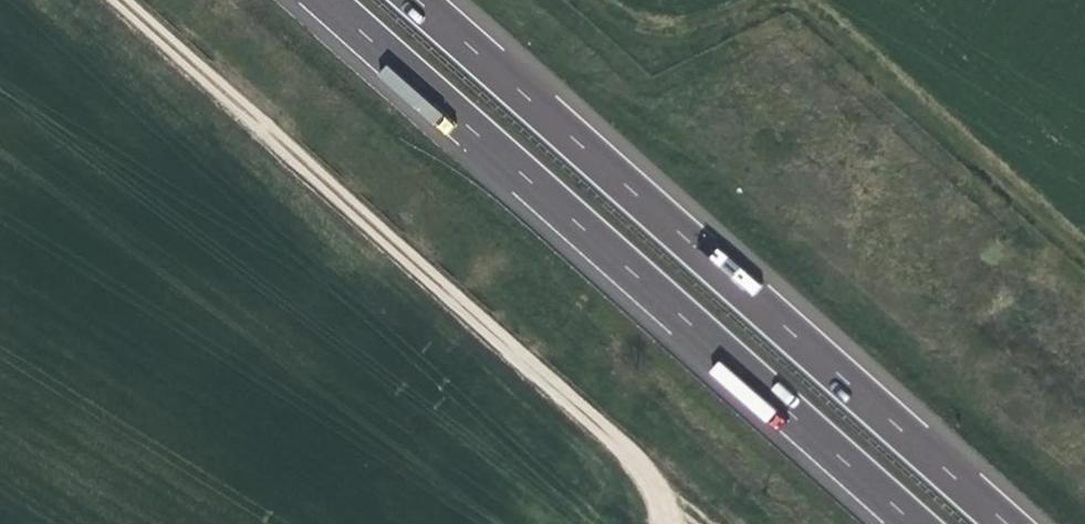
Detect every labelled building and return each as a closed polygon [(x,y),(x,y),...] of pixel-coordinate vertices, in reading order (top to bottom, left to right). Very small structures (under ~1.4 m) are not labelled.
[(764,423),(775,411),(719,360),(708,372),(764,423)]
